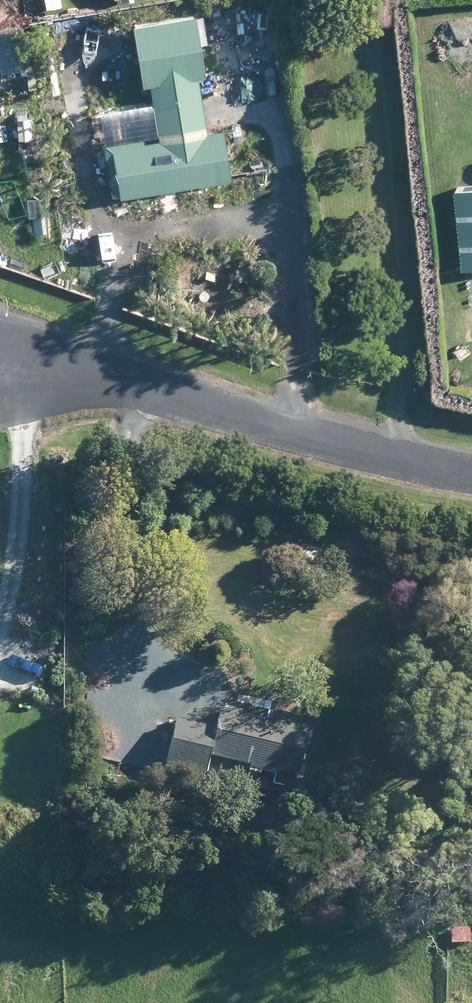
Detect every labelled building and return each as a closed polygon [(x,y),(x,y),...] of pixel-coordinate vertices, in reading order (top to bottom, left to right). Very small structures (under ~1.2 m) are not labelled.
[(44,10),(62,6),(61,0),(42,0),(44,10)] [(203,132),(196,76),(202,75),(194,16),(133,24),(134,26),(142,83),(150,82),(158,138),(158,140),(140,143),(140,139),(104,144),(111,194),(118,193),(119,197),(156,192),(156,189),(229,179),(229,175),(222,129),(203,132)] [(16,25),(0,28),(0,71),(0,73),(24,69),(16,25)] [(132,692),(134,679),(121,677),(119,690),(132,692)] [(308,746),(314,722),(269,711),(267,723),(222,712),(217,731),(177,721),(173,737),(166,764),(205,773),(207,765),(208,759),(209,755),(250,765),(250,768),(276,775),(277,772),(296,777),(305,745),(308,746)] [(275,787),(292,793),(296,780),(279,776),(275,787)] [(471,927),(454,927),(455,945),(471,944),(471,927)]
